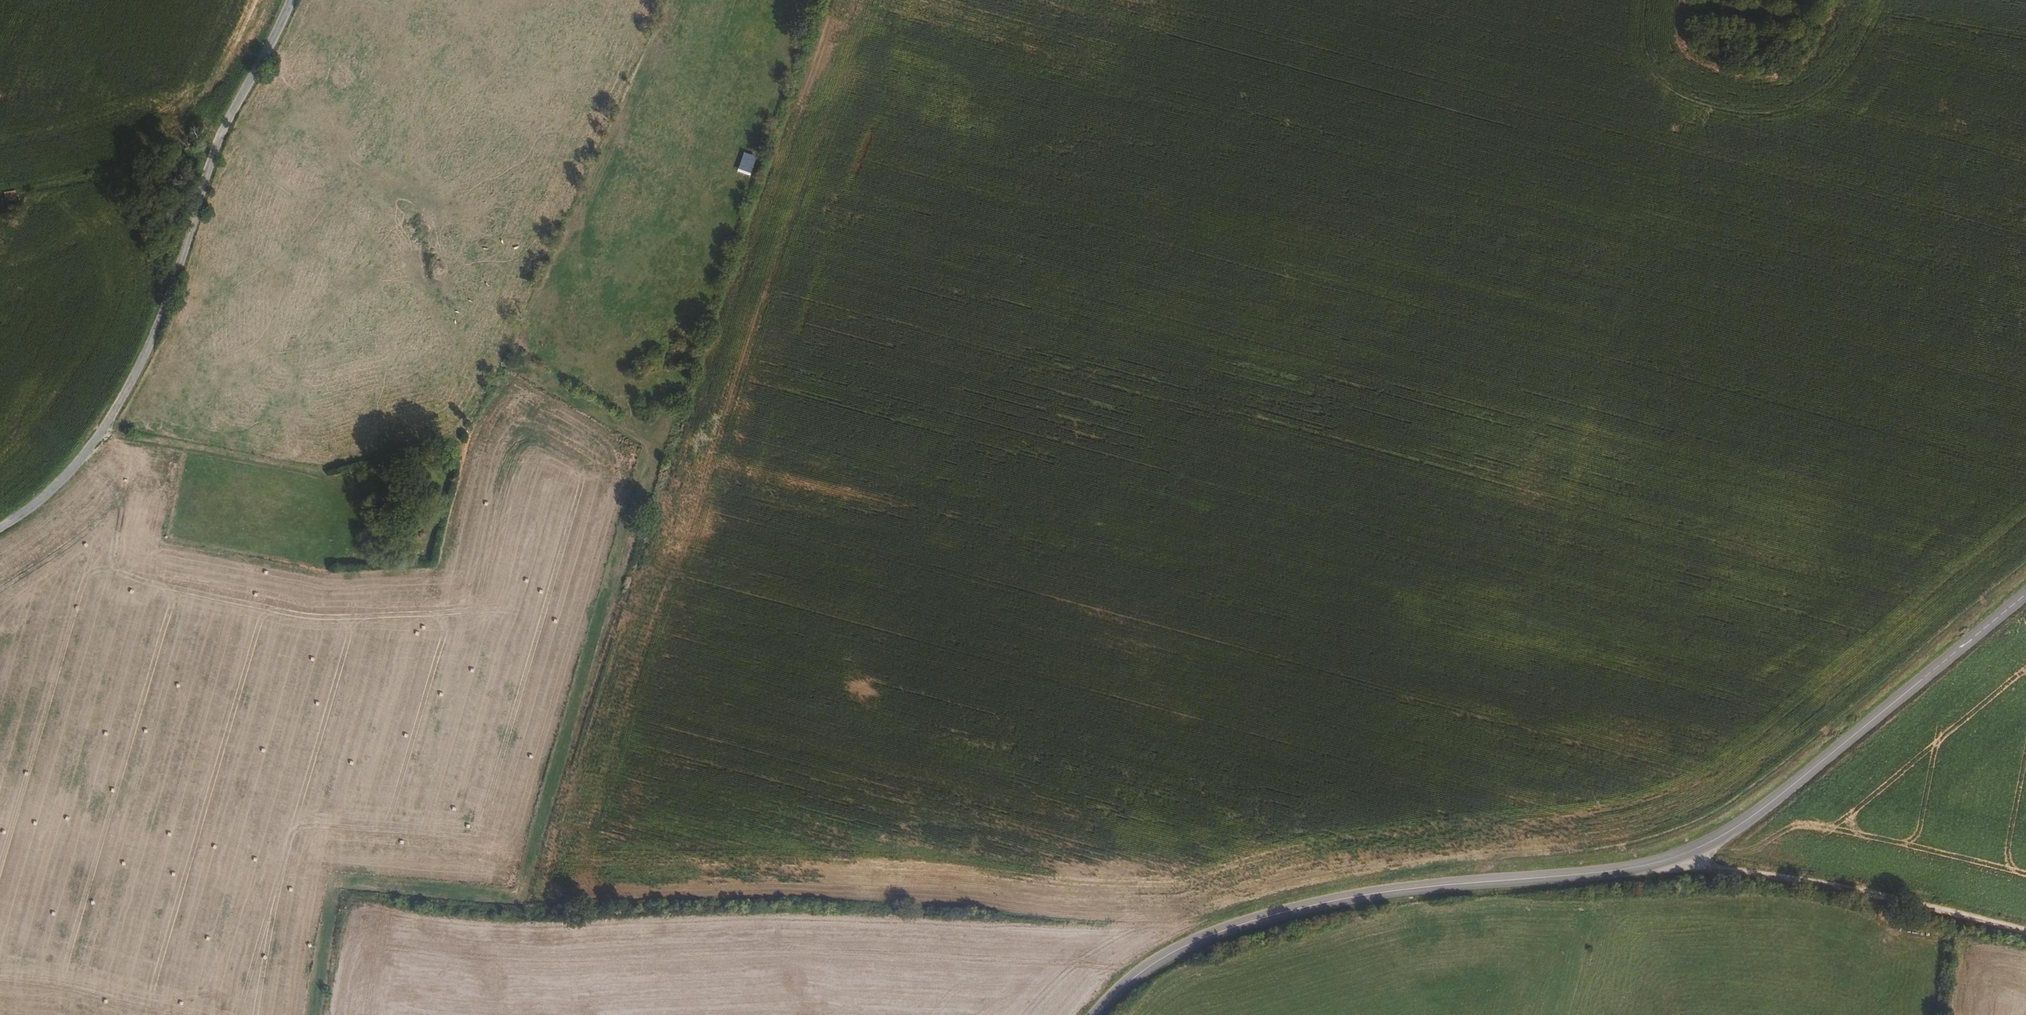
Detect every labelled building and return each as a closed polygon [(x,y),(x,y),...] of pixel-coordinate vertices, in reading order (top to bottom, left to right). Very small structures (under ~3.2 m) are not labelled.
[(263,167),(254,148),(244,153),(253,172),(263,167)] [(14,191),(0,193),(0,202),(16,199),(14,191)] [(291,451),(289,461),(297,463),(299,453),(291,451)]
